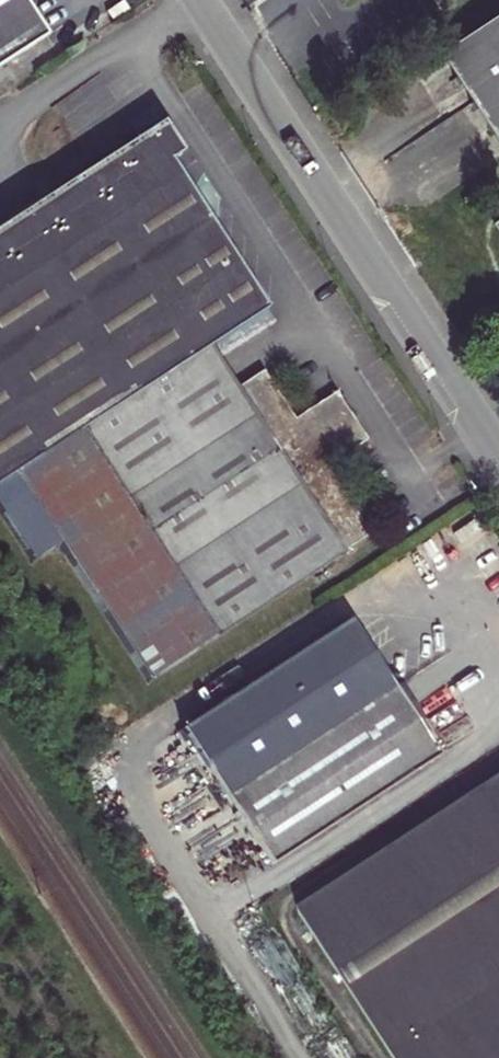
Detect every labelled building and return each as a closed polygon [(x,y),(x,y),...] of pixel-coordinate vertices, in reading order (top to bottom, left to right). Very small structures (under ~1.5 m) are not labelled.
[(52,35),(30,0),(0,0),(0,69),(52,35)] [(432,65),(498,166),(498,21),(432,65)] [(0,229),(0,540),(22,574),(52,555),(137,686),(358,543),(314,472),(358,444),(328,398),(286,423),(253,375),(222,394),(198,355),(257,317),(163,170),(176,163),(155,130),(0,229)] [(489,234),(498,248),(498,227),(489,234)] [(337,622),(167,730),(256,874),(426,765),(337,622)] [(286,919),(375,1057),(498,1057),(498,784),(286,919)]
